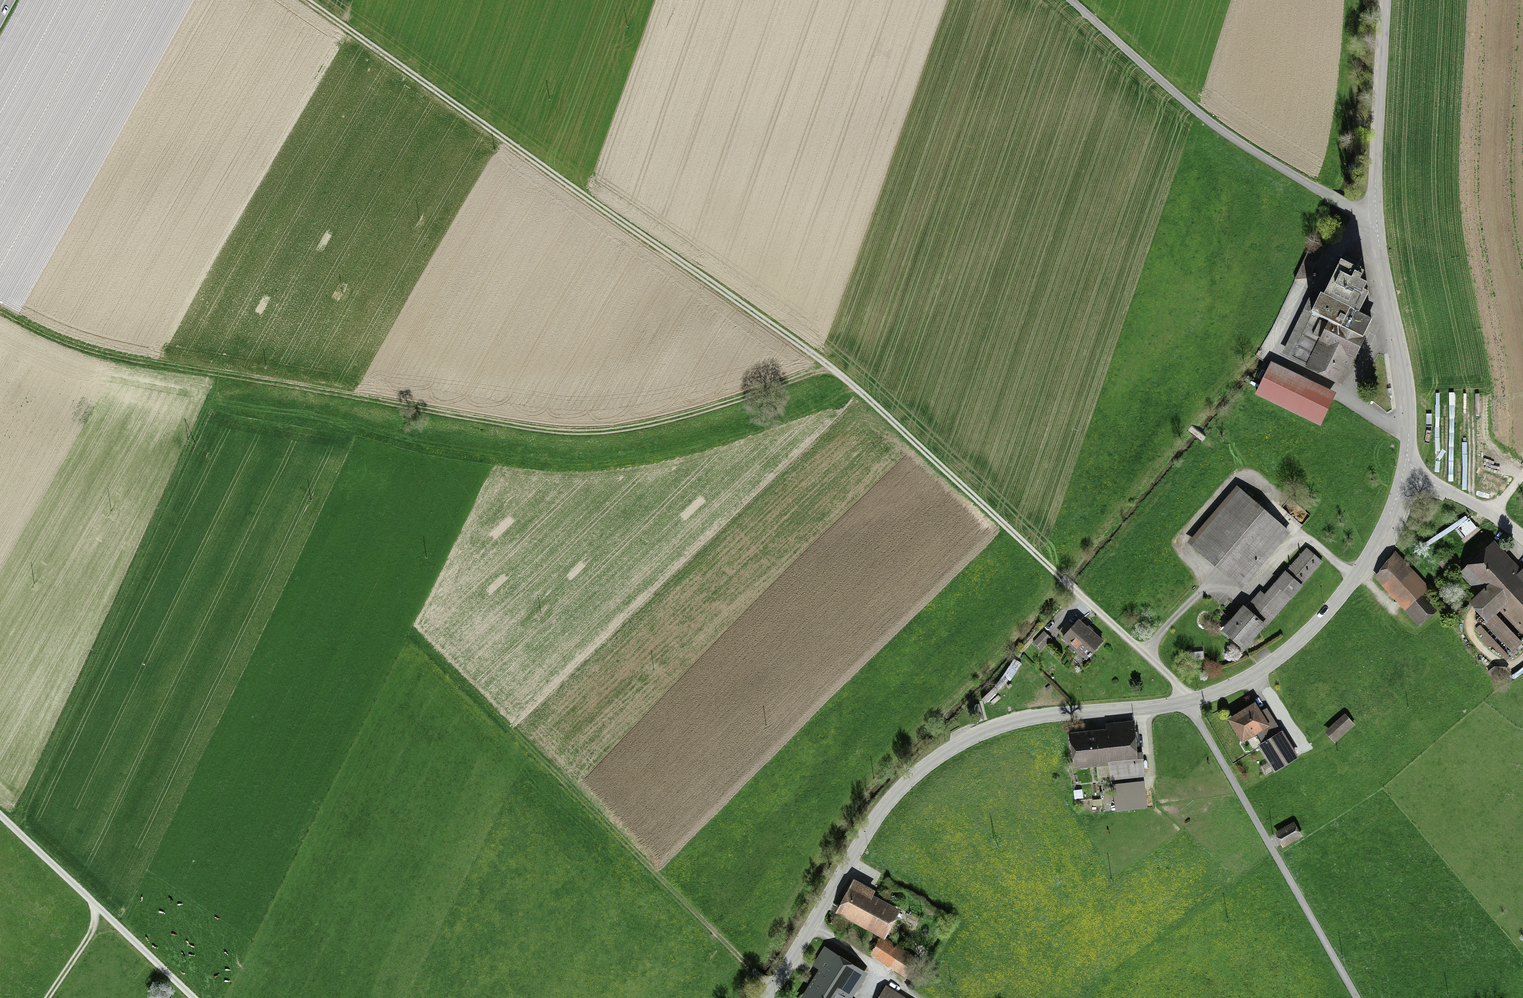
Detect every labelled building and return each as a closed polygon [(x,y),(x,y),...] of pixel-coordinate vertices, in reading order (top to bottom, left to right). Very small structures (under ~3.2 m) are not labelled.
[(1308,252),(1296,278),(1310,278),(1323,250),(1308,252)] [(1307,315),(1326,324),(1306,366),(1342,383),(1362,341),(1371,323),(1356,316),(1365,295),(1361,293),(1364,286),(1358,284),(1362,275),(1338,264),(1321,299),(1316,297),(1307,315)] [(1332,394),(1270,365),(1256,396),(1317,425),(1332,394)] [(1287,536),(1235,491),(1189,544),(1240,589),(1287,536)] [(1493,543),(1465,569),(1484,589),(1469,602),(1486,621),(1494,614),(1501,607),(1522,631),(1522,571),(1521,573),(1493,543)] [(1275,586),(1290,599),(1321,564),(1306,551),(1275,586)] [(1394,556),(1375,581),(1420,627),(1436,612),(1420,596),(1427,589),(1394,556)] [(1459,564),(1451,556),(1442,564),(1449,572),(1459,564)] [(1241,610),(1220,634),(1241,652),(1278,610),(1262,596),(1245,614),(1241,610)] [(1494,614),(1486,621),(1513,650),(1520,644),(1494,614)] [(1099,641),(1077,623),(1061,641),(1083,660),(1099,641)] [(1043,634),(1033,644),(1040,651),(1050,642),(1043,634)] [(1262,745),(1258,747),(1272,771),(1295,758),(1280,734),(1279,735),(1265,712),(1258,716),(1252,706),(1227,722),(1240,744),(1255,734),(1262,745)] [(1343,717),(1325,733),(1334,744),(1353,728),(1343,717)] [(1106,732),(1070,736),(1073,770),(1108,766),(1110,781),(1141,778),(1139,755),(1133,755),(1130,723),(1105,726),(1106,732)] [(1143,789),(1112,793),(1114,813),(1145,809),(1143,789)] [(1292,824),(1275,833),(1283,847),(1300,839),(1292,824)] [(855,880),(839,910),(884,934),(898,907),(873,894),(875,890),(855,880)] [(914,956),(880,936),(869,954),(903,974),(914,956)] [(868,972),(825,945),(813,965),(818,968),(800,997),(843,997),(844,996),(847,997),(852,997),(868,972)] [(886,984),(877,997),(909,997),(886,984)]
